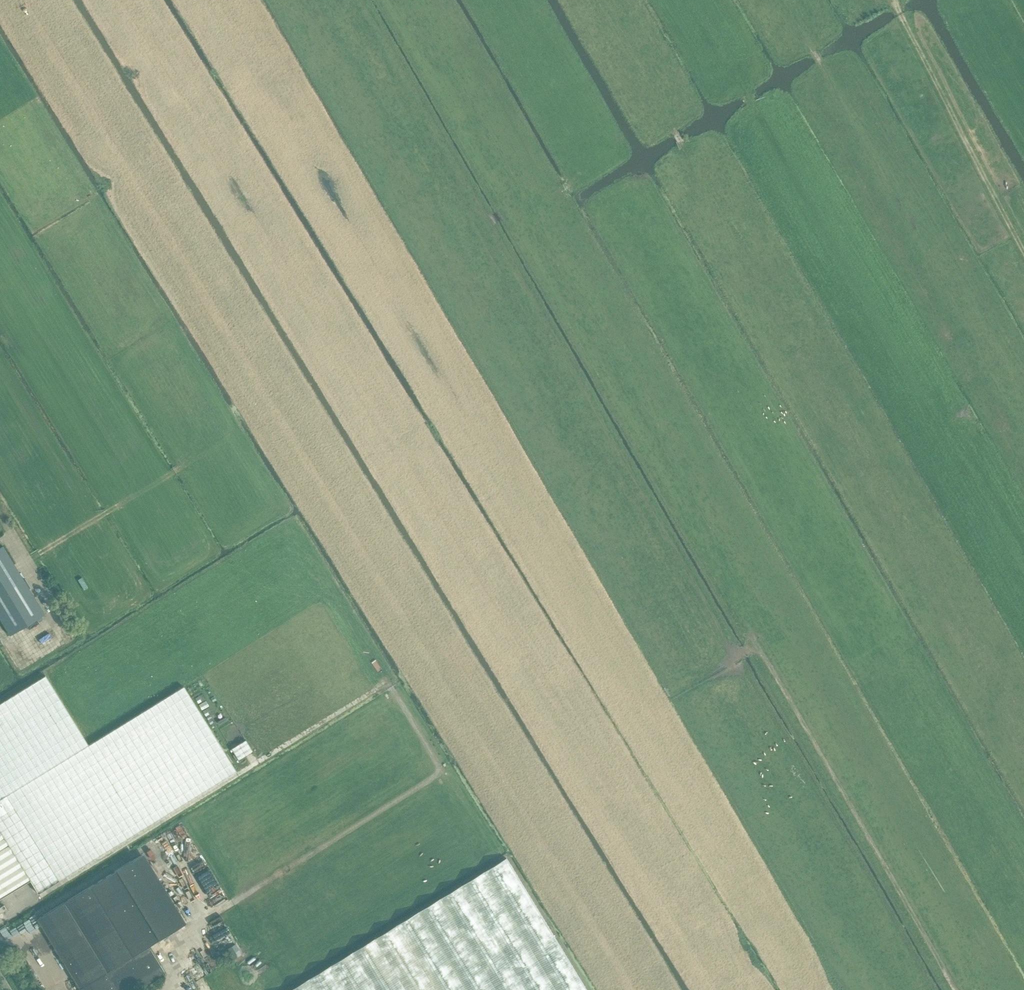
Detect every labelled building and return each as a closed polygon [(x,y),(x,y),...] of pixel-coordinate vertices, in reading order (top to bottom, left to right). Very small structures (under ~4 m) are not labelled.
[(0,548),(0,619),(10,635),(26,625),(29,630),(39,624),(36,618),(45,613),(3,546),(0,548)] [(0,703),(0,899),(29,881),(30,880),(38,893),(237,772),(185,687),(89,745),(46,675),(0,703)] [(186,924),(143,854),(39,919),(83,989),(140,989),(165,974),(148,947),(186,924)] [(506,858),(290,989),(587,989),(506,858)] [(227,950),(233,960),(241,955),(235,945),(227,950)]
